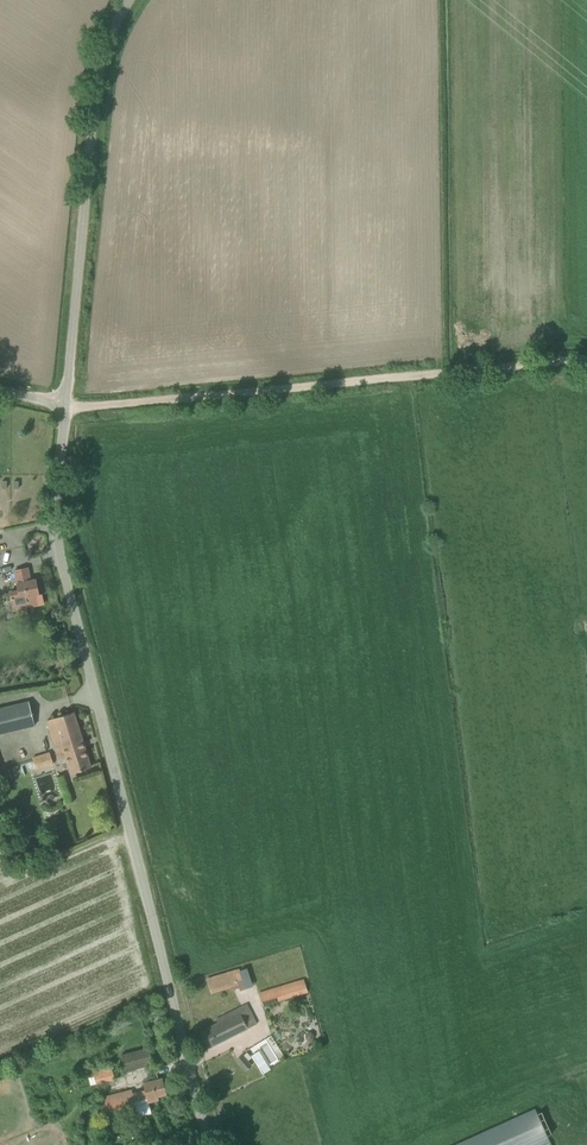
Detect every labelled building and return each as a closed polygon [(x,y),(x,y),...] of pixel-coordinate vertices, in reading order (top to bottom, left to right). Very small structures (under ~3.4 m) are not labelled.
[(35,579),(30,580),(28,568),(14,570),(17,583),(18,590),(10,592),(13,609),(30,605),(30,606),(43,603),(41,594),(39,594),(35,579)] [(0,708),(0,733),(34,725),(28,701),(0,708)] [(46,720),(57,756),(59,761),(66,758),(71,773),(91,767),(73,712),(46,720)] [(37,768),(53,763),(49,752),(33,758),(37,768)] [(239,969),(218,976),(207,979),(211,993),(222,989),(231,987),(231,989),(232,991),(239,989),(240,990),(245,988),(241,973),(239,969)] [(263,1006),(307,993),(303,979),(259,993),(263,1006)] [(247,1004),(236,1010),(215,1019),(217,1023),(200,1031),(208,1048),(245,1030),(245,1029),(257,1023),(247,1004)] [(149,1048),(121,1055),(125,1070),(153,1063),(149,1048)] [(264,1072),(271,1069),(259,1050),(252,1055),(264,1072)] [(251,1065),(243,1055),(236,1060),(245,1070),(251,1065)] [(96,1084),(115,1079),(111,1064),(92,1070),(96,1084)] [(151,1113),(148,1101),(158,1099),(157,1095),(166,1093),(162,1079),(143,1083),(145,1091),(131,1094),(130,1090),(102,1098),(106,1113),(134,1105),(137,1117),(151,1113)] [(459,1144),(549,1144),(534,1111),(459,1144)]
